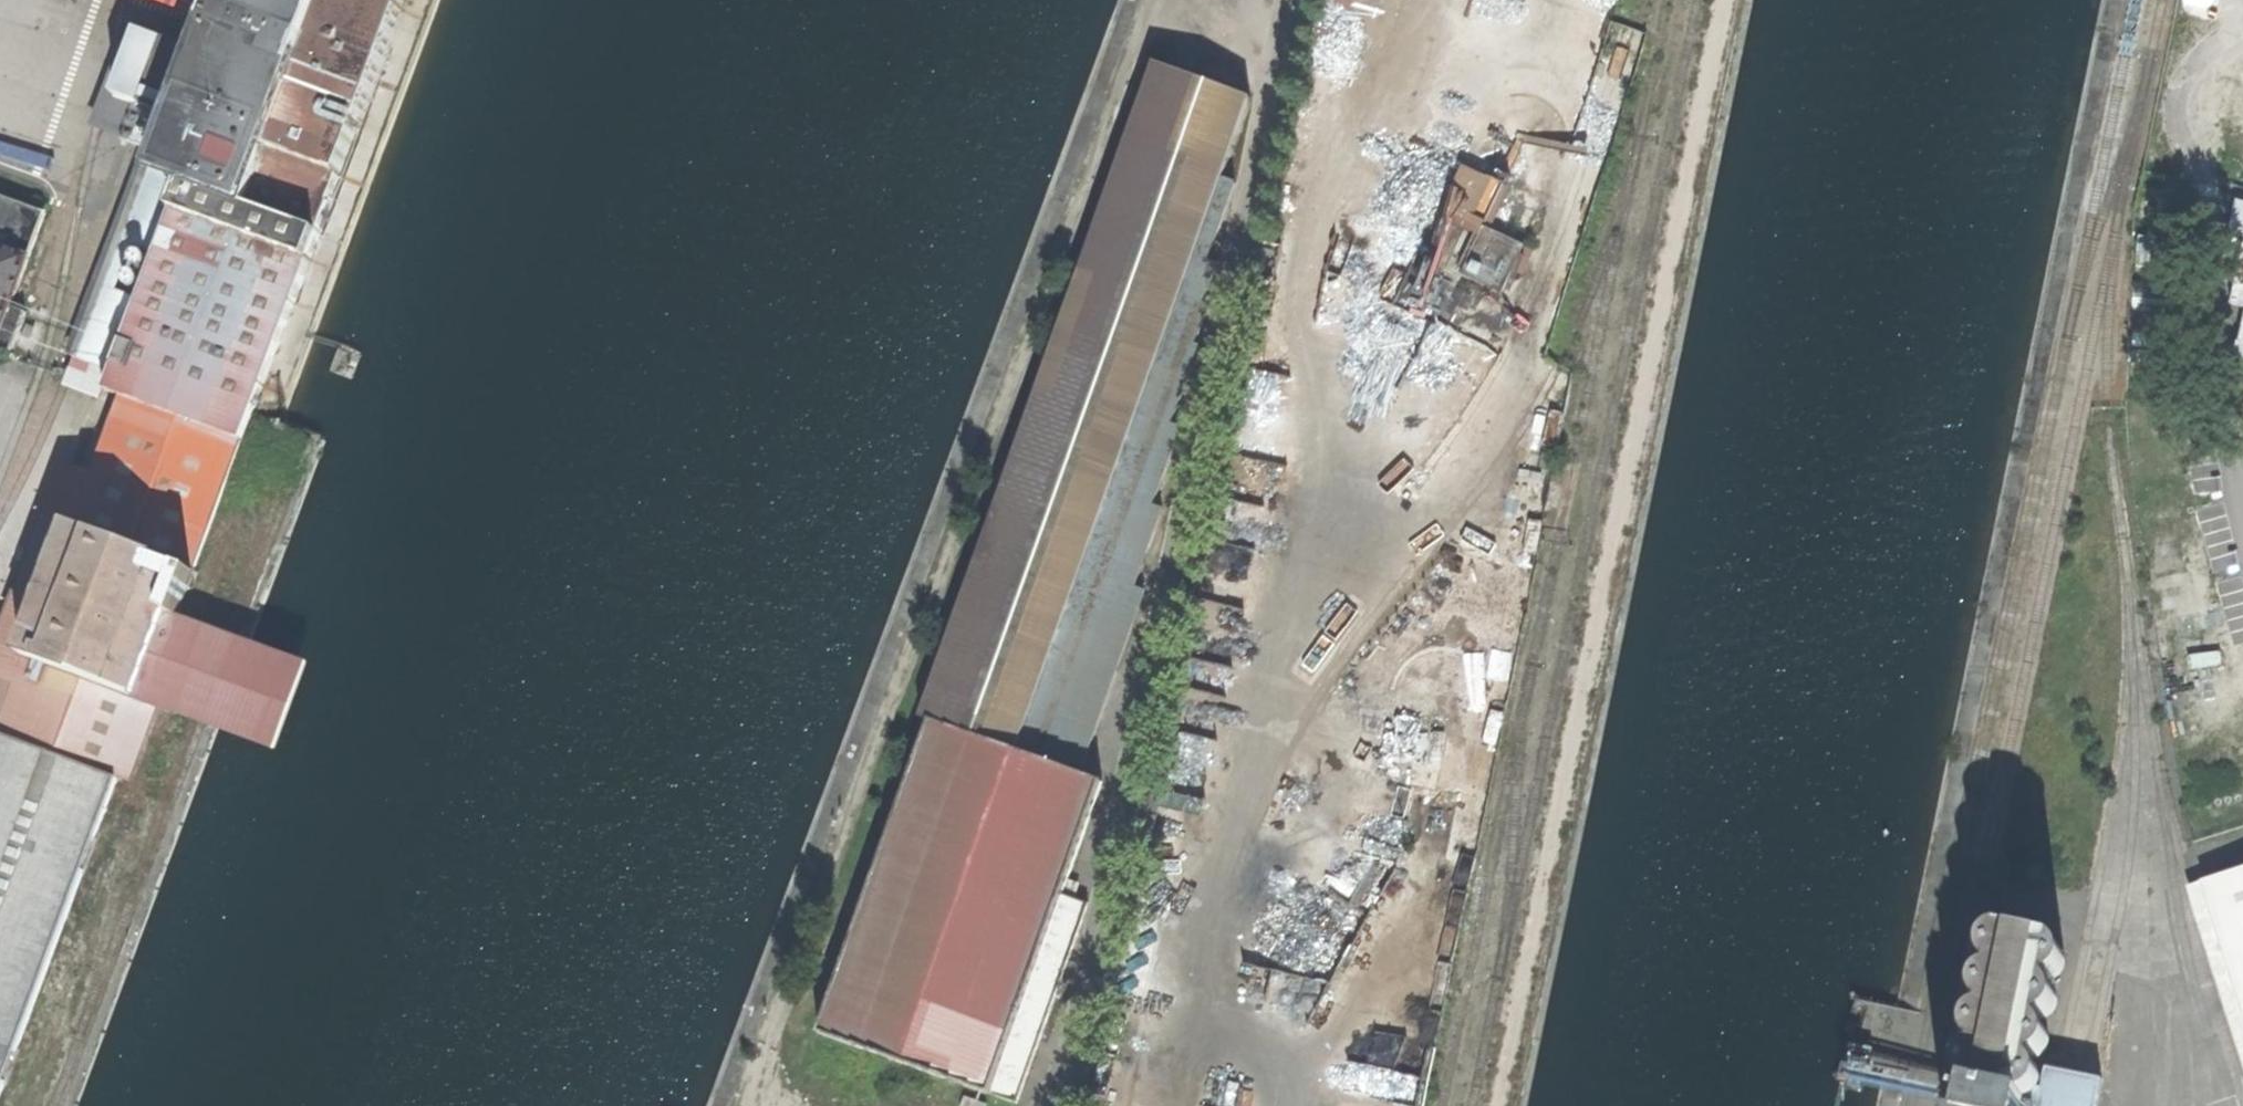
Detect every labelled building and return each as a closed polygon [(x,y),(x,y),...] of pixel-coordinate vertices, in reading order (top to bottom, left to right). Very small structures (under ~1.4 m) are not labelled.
[(124,395),(246,441),(407,0),(195,0),(220,10),(203,52),(128,25),(91,125),(147,145),(67,354),(102,366),(115,371),(108,391),(124,395)] [(1252,98),(1163,67),(1110,221),(1106,222),(1023,455),(1019,456),(923,716),(932,719),(819,1031),(1014,1103),(1088,901),(1077,897),(1082,883),(1068,878),(1102,781),(1079,772),(1144,590),(1135,587),(1163,508),(1154,505),(1182,424),(1174,420),(1201,345),(1195,342),(1211,296),(1207,295),(1217,264),(1207,261),(1235,182),(1223,178),(1252,98)] [(10,354),(25,312),(11,307),(46,213),(0,196),(0,351),(10,354)] [(2241,199),(2234,229),(2242,230),(2242,199),(2241,199)] [(329,372),(345,378),(355,352),(339,346),(329,372)] [(116,788),(150,700),(173,708),(199,718),(285,750),(317,665),(232,633),(204,623),(181,615),(246,441),(124,395),(60,564),(0,723),(0,745),(116,788)] [(1520,494),(1533,496),(1536,482),(1523,480),(1520,494)] [(0,745),(0,1099),(116,788),(0,745)] [(2197,882),(2242,1030),(2242,868),(2197,882)] [(2026,953),(2026,949),(2024,944),(2019,940),(2008,937),(2000,936),(1993,940),(1988,944),(1986,951),(1987,958),(1990,963),(1995,967),(1995,969),(1989,972),(1983,977),(1979,984),(1978,991),(1979,997),(1981,1004),(1986,1009),(1986,1014),(1982,1015),(1975,1019),(1971,1025),(1970,1033),(1970,1039),(1973,1044),(1978,1050),(1978,1053),(1971,1055),(1964,1061),(1961,1068),(1960,1077),(1963,1086),(1968,1091),(1965,1105),(2098,1105),(2103,1083),(2085,1079),(2058,1074),(2049,1072),(2045,1093),(2039,1093),(2037,1090),(2042,1085),(2043,1079),(2042,1073),(2037,1068),(2031,1066),(2032,1061),(2035,1061),(2042,1058),(2048,1051),(2050,1041),(2047,1032),(2040,1026),(2040,1023),(2048,1020),(2054,1015),(2058,1007),(2058,998),(2054,990),(2048,984),(2053,983),(2061,978),(2065,972),(2066,963),(2063,954),(2057,948),(2044,945),(2037,946),(2032,950),(2030,954),(2026,953)] [(2233,1081),(2241,1105),(2242,1105),(2242,1078),(2233,1081)] [(963,1096),(960,1105),(984,1105),(985,1104),(963,1096)]
